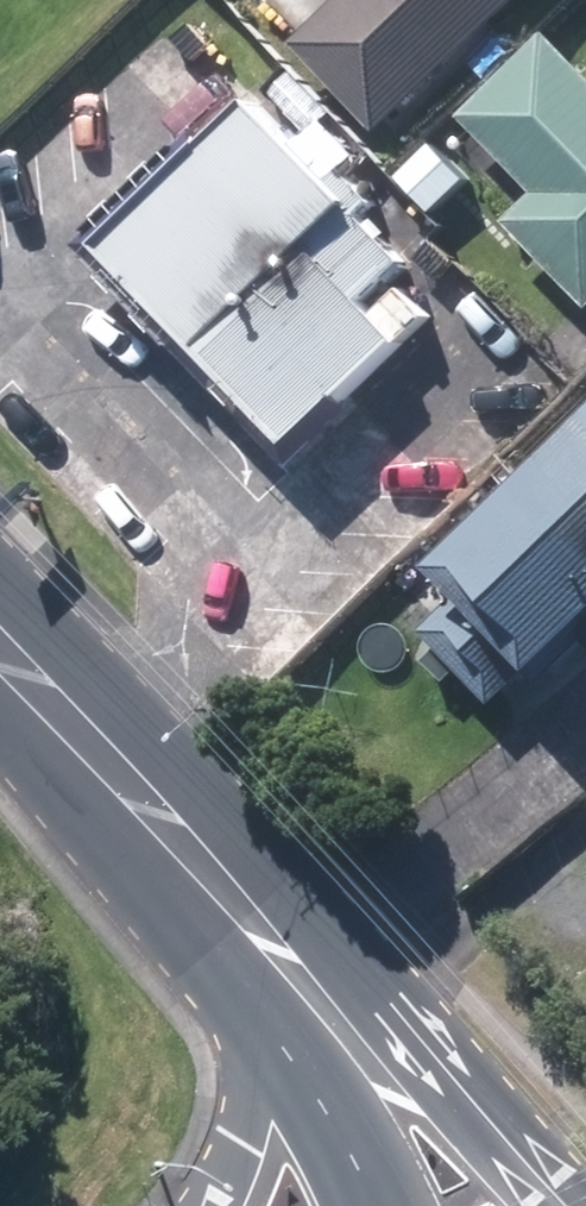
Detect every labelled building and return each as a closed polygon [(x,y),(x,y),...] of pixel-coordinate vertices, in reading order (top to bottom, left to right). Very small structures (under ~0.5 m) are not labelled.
[(301,42),(385,136),(538,0),(348,0),(301,42)] [(545,198),(518,222),(585,296),(585,60),(558,29),(467,113),(545,198)] [(256,105),(110,241),(304,449),(451,314),(256,105)] [(539,474),(585,525),(585,432),(539,474)] [(539,474),(443,563),(461,581),(421,617),(446,644),(430,659),(451,682),(467,668),(501,704),(540,668),(551,680),(585,647),(585,525),(539,474)]
